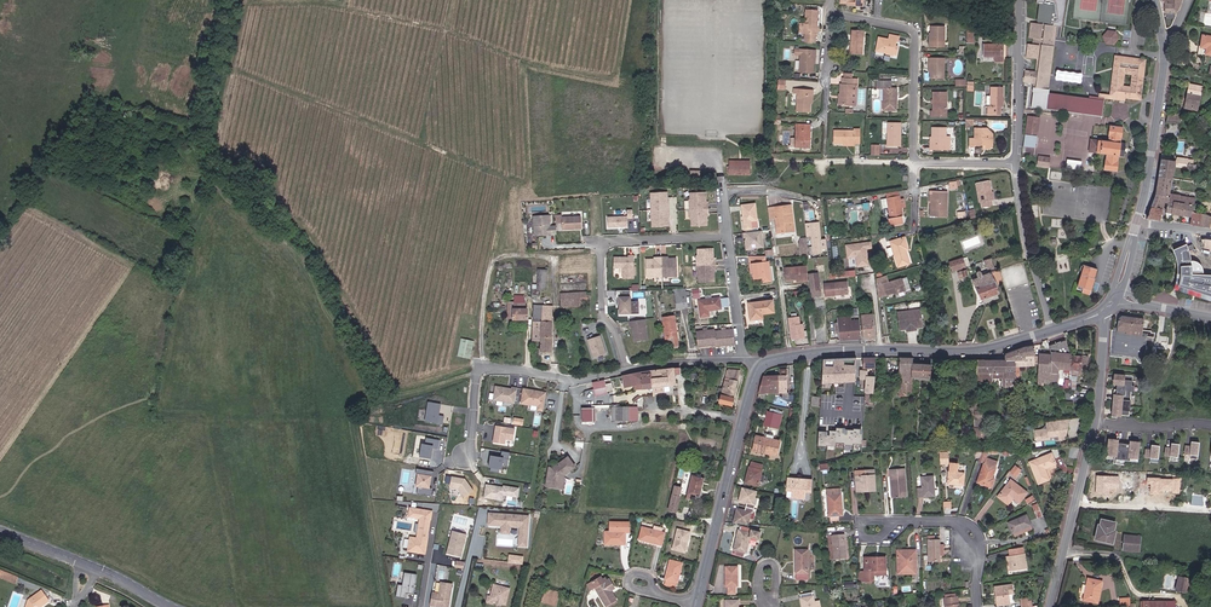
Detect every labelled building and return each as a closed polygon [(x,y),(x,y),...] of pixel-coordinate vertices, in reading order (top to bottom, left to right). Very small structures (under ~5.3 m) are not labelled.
[(1166,15),(1175,14),(1174,11),(1172,0),(1165,0),(1166,15)] [(1177,10),(1181,0),(1172,0),(1174,11),(1177,10)] [(1041,21),(1041,24),(1054,27),(1057,4),(1054,3),(1053,9),(1041,7),(1039,21),(1041,21)] [(819,11),(806,10),(804,34),(805,34),(815,35),(816,35),(819,11)] [(945,23),(931,23),(931,45),(945,46),(945,23)] [(1033,37),(1033,43),(1039,44),(1040,38),(1052,40),(1054,27),(1041,24),(1039,24),(1032,23),(1030,36),(1033,37)] [(863,30),(851,29),(850,54),(862,55),(863,30)] [(1118,40),(1115,33),(1109,32),(1104,38),(1106,45),(1113,46),(1118,40)] [(887,40),(879,38),(876,51),(895,55),(897,49),(894,48),(895,41),(897,41),(898,37),(888,35),(887,40)] [(1202,35),(1199,53),(1210,55),(1210,36),(1202,35)] [(1008,43),(986,42),(985,54),(997,55),(996,60),(1007,61),(1008,43)] [(1047,72),(1051,46),(1039,44),(1035,71),(1047,72)] [(814,52),(794,50),(794,56),(799,56),(798,73),(812,74),(813,57),(814,57),(814,52)] [(930,76),(944,77),(944,61),(937,61),(937,54),(929,54),(929,60),(931,60),(930,76)] [(1122,97),(1137,98),(1141,60),(1114,57),(1110,95),(1122,97)] [(1047,72),(1035,71),(1028,70),(1026,82),(1033,83),(1032,87),(1044,89),(1047,72)] [(1083,82),(1083,72),(1057,70),(1056,80),(1083,82)] [(1189,77),(1174,74),(1173,81),(1188,83),(1189,77)] [(786,79),(778,79),(778,89),(785,90),(786,79)] [(844,85),(841,85),(840,105),(852,106),(853,79),(844,79),(844,85)] [(892,100),(892,88),(890,88),(890,81),(876,80),(875,88),(882,89),(881,111),(895,111),(895,100),(892,100)] [(1003,103),(1005,103),(1005,84),(993,84),(992,103),(990,103),(990,111),(1003,111),(1003,103)] [(1029,107),(1055,110),(1057,96),(1046,94),(1046,89),(1044,89),(1032,87),(1029,107)] [(800,89),(800,94),(798,94),(797,112),(810,112),(810,96),(812,96),(813,89),(800,89)] [(939,110),(944,110),(944,90),(932,90),(932,110),(929,110),(929,115),(939,116),(939,110)] [(1193,93),(1188,92),(1184,109),(1196,111),(1201,93),(1193,92),(1193,93)] [(1082,99),(1057,96),(1055,110),(1080,113),(1082,99)] [(1101,115),(1103,99),(1097,98),(1097,101),(1088,99),(1088,100),(1082,99),(1080,113),(1101,115)] [(1181,115),(1167,113),(1166,123),(1180,124),(1181,115)] [(1038,117),(1028,116),(1026,134),(1036,135),(1038,117)] [(900,122),(881,122),(881,133),(887,133),(886,147),(900,147),(900,122)] [(969,136),(969,144),(981,145),(984,145),(991,145),(991,136),(985,136),(985,126),(974,126),(974,136),(969,136)] [(1098,140),(1096,153),(1106,155),(1104,170),(1117,172),(1119,158),(1125,158),(1126,150),(1126,146),(1120,145),(1122,128),(1111,127),(1108,141),(1098,140)] [(931,150),(945,149),(944,128),(932,129),(933,144),(930,145),(931,150)] [(844,143),(854,143),(859,143),(859,129),(855,129),(854,132),(834,131),(833,142),(844,143)] [(805,130),(796,130),(796,138),(795,148),(809,148),(810,139),(805,139),(805,130)] [(1089,139),(1087,151),(1096,153),(1098,140),(1089,139)] [(1039,157),(1037,166),(1049,167),(1050,158),(1039,157)] [(1158,178),(1162,179),(1172,182),(1175,169),(1176,164),(1169,163),(1161,161),(1158,178)] [(1195,166),(1194,166),(1176,164),(1175,169),(1194,172),(1195,166)] [(751,169),(730,170),(730,178),(751,177),(751,169)] [(1166,212),(1168,202),(1170,193),(1172,182),(1162,179),(1160,195),(1165,197),(1163,211),(1166,212)] [(990,203),(992,202),(989,183),(975,185),(978,204),(980,204),(981,210),(991,209),(990,203)] [(652,208),(669,208),(669,203),(668,203),(668,192),(652,192),(652,208)] [(691,209),(709,208),(709,204),(707,203),(707,192),(692,192),(692,198),(691,200),(691,209)] [(930,210),(945,211),(946,193),(929,192),(929,197),(931,197),(930,210)] [(1174,203),(1172,215),(1182,217),(1185,205),(1195,207),(1196,198),(1180,196),(1180,195),(1170,193),(1168,202),(1174,203)] [(1163,211),(1165,197),(1160,195),(1156,194),(1151,208),(1163,211)] [(902,217),(901,210),(899,202),(898,197),(897,197),(887,199),(885,199),(885,200),(887,209),(889,219),(887,220),(888,226),(901,223),(900,217),(902,217)] [(790,212),(795,211),(794,204),(778,206),(781,233),(793,231),(790,212)] [(1192,217),(1193,213),(1195,207),(1185,205),(1182,217),(1191,219),(1190,225),(1200,227),(1201,219),(1192,217)] [(753,225),(759,224),(757,206),(743,208),(746,232),(754,231),(753,225)] [(669,208),(652,208),(653,225),(668,225),(668,213),(669,213),(669,208)] [(709,208),(691,209),(692,218),(693,220),(693,225),(708,225),(708,214),(709,214),(709,208)] [(1163,211),(1151,208),(1148,218),(1161,221),(1163,211)] [(1201,219),(1200,227),(1205,227),(1207,215),(1193,213),(1192,217),(1201,219)] [(537,235),(555,233),(555,226),(549,226),(548,215),(532,216),(533,232),(537,235)] [(627,226),(626,215),(606,216),(607,227),(627,226)] [(580,216),(561,217),(561,229),(580,228),(580,216)] [(819,228),(819,218),(812,219),(815,248),(824,247),(822,228),(819,228)] [(765,247),(763,230),(744,232),(746,249),(765,247)] [(1202,243),(1204,247),(1210,248),(1210,240),(1209,239),(1205,243),(1202,243)] [(903,240),(889,245),(897,269),(908,266),(903,251),(906,250),(903,240)] [(871,241),(845,244),(846,258),(855,257),(856,268),(868,266),(866,249),(872,249),(871,241)] [(1204,275),(1192,274),(1192,259),(1190,254),(1195,252),(1194,247),(1189,249),(1188,245),(1177,249),(1180,258),(1181,270),(1179,287),(1210,297),(1210,275),(1204,275)] [(700,255),(699,256),(699,266),(717,266),(717,260),(715,260),(714,250),(700,249),(700,255)] [(969,267),(964,252),(953,255),(957,271),(969,267)] [(622,257),(613,257),(613,268),(622,268),(622,278),(632,278),(632,255),(628,255),(628,258),(623,258),(622,257)] [(646,259),(646,277),(661,277),(661,257),(656,257),(656,259),(646,259)] [(661,257),(661,277),(677,276),(676,259),(666,259),(666,257),(661,257)] [(766,257),(750,258),(751,267),(754,266),(755,274),(756,280),(765,279),(772,278),(770,263),(767,264),(766,257)] [(1197,263),(1194,261),(1192,259),(1192,274),(1204,275),(1203,272),(1201,269),(1199,266),(1197,263)] [(1000,293),(998,286),(992,273),(996,271),(992,261),(984,263),(989,275),(982,278),(980,275),(979,274),(978,274),(977,275),(977,280),(973,281),(982,301),(1000,293)] [(717,266),(699,266),(699,275),(701,277),(701,282),(716,282),(715,270),(717,270),(717,266)] [(1098,271),(1085,268),(1079,289),(1084,291),(1083,296),(1092,298),(1095,283),(1098,271)] [(539,269),(538,283),(549,283),(550,270),(539,269)] [(807,270),(785,271),(786,283),(798,283),(798,286),(809,284),(807,270)] [(1001,285),(996,271),(992,273),(998,286),(1001,285)] [(811,296),(821,295),(818,272),(808,273),(811,296)] [(885,277),(876,280),(879,298),(896,292),(896,295),(905,292),(901,279),(887,283),(885,277)] [(846,281),(826,283),(827,294),(847,293),(846,281)] [(542,288),(549,289),(549,283),(538,283),(537,288),(533,288),(533,293),(541,294),(542,288)] [(700,288),(693,289),(693,298),(701,298),(700,288)] [(619,314),(640,314),(640,300),(631,300),(631,290),(619,290),(619,314)] [(560,293),(560,306),(579,306),(579,297),(588,297),(587,292),(560,293)] [(687,308),(686,292),(676,293),(677,308),(687,308)] [(527,318),(526,307),(523,296),(514,296),(514,301),(513,318),(527,318)] [(720,297),(699,299),(701,316),(709,315),(708,309),(722,308),(721,307),(721,298),(720,297)] [(541,321),(540,340),(540,350),(552,351),(551,304),(533,304),(532,308),(542,308),(541,321)] [(774,305),(749,307),(751,323),(764,322),(763,318),(775,317),(774,305)] [(542,308),(532,308),(532,320),(541,321),(542,308)] [(919,309),(897,313),(900,329),(904,329),(904,327),(906,327),(906,331),(916,330),(915,325),(918,325),(918,327),(922,326),(919,309)] [(678,343),(675,314),(663,315),(666,339),(670,338),(671,344),(678,343)] [(873,314),(862,315),(863,338),(875,337),(873,314)] [(837,318),(838,324),(838,332),(839,340),(861,338),(860,321),(856,321),(856,316),(837,318)] [(1117,340),(1115,354),(1143,358),(1146,337),(1146,332),(1141,331),(1143,320),(1123,317),(1119,320),(1118,328),(1120,328),(1119,333),(1114,332),(1114,339),(1117,340)] [(644,319),(629,321),(630,328),(632,328),(634,342),(647,340),(644,319)] [(532,320),(532,340),(540,340),(541,321),(532,320)] [(805,341),(803,328),(800,328),(799,320),(789,321),(791,342),(805,341)] [(696,333),(698,348),(716,347),(717,349),(736,348),(734,332),(716,333),(715,331),(696,333)] [(605,353),(599,336),(587,340),(593,357),(605,353)] [(471,358),(474,340),(461,338),(459,356),(471,358)] [(1067,341),(1051,346),(1053,355),(1052,366),(1052,369),(1059,370),(1070,371),(1071,357),(1067,341)] [(1034,357),(1035,345),(1018,350),(1019,356),(1034,357)] [(1004,355),(1005,362),(1016,362),(1016,366),(1033,367),(1034,357),(1019,356),(1018,350),(1004,355)] [(1040,354),(1039,365),(1052,366),(1053,355),(1040,354)] [(1088,358),(1071,357),(1070,371),(1085,372),(1085,368),(1087,368),(1088,358)] [(823,359),(821,384),(854,381),(856,358),(823,359)] [(874,368),(874,363),(875,358),(864,358),(864,368),(874,368)] [(931,364),(912,363),(912,359),(900,358),(898,393),(910,394),(911,378),(930,379),(931,364)] [(1005,362),(977,362),(976,384),(991,384),(992,378),(1006,378),(1006,379),(1017,379),(1016,366),(1016,362),(1005,362)] [(1052,373),(1052,369),(1052,366),(1039,365),(1037,383),(1044,384),(1044,381),(1058,382),(1059,374),(1052,373)] [(642,391),(677,385),(675,374),(673,368),(647,372),(632,375),(632,381),(633,382),(633,387),(641,387),(642,391)] [(779,376),(778,376),(778,393),(782,393),(781,395),(787,395),(786,369),(780,369),(779,376)] [(740,371),(727,371),(720,403),(732,406),(740,371)] [(864,392),(873,393),(874,377),(866,376),(866,371),(859,371),(859,378),(866,379),(864,392)] [(1128,416),(1131,392),(1133,392),(1134,386),(1131,386),(1132,376),(1120,375),(1118,374),(1115,374),(1115,379),(1117,379),(1117,384),(1119,385),(1119,390),(1116,389),(1114,389),(1113,399),(1115,399),(1114,409),(1112,409),(1111,414),(1114,414),(1116,415),(1128,416)] [(632,381),(632,375),(620,377),(622,388),(633,387),(633,382),(632,381)] [(778,393),(778,376),(764,376),(758,393),(778,393)] [(604,385),(603,380),(590,383),(592,396),(610,392),(608,384),(604,385)] [(513,402),(516,386),(511,386),(510,387),(494,385),(493,392),(492,398),(496,399),(502,400),(513,402)] [(541,410),(545,391),(522,387),(519,402),(536,405),(535,409),(541,410)] [(872,405),(873,396),(864,395),(864,405),(872,405)] [(441,424),(443,415),(438,414),(440,403),(427,400),(424,420),(436,422),(436,423),(441,424)] [(620,420),(631,420),(630,406),(620,406),(620,420)] [(601,407),(590,408),(590,421),(601,421),(601,407)] [(776,424),(779,414),(769,410),(767,410),(763,425),(777,429),(778,425),(776,424)] [(982,418),(980,418),(974,418),(973,447),(985,447),(986,435),(981,434),(982,418)] [(1066,440),(1069,426),(1066,427),(1066,425),(1069,425),(1070,420),(1048,422),(1049,430),(1036,431),(1038,441),(1050,440),(1050,437),(1060,436),(1061,441),(1066,440)] [(512,439),(513,427),(494,424),(492,441),(503,443),(504,437),(512,439)] [(819,431),(818,445),(835,446),(835,443),(843,444),(843,450),(852,451),(853,444),(862,444),(862,429),(853,428),(853,430),(845,430),(845,428),(836,428),(836,432),(819,431)] [(430,457),(432,447),(437,447),(438,439),(425,436),(424,442),(421,441),(419,455),(430,457)] [(762,438),(755,437),(752,448),(765,451),(765,454),(775,456),(778,442),(771,440),(762,438)] [(1123,444),(1117,443),(1118,441),(1107,440),(1106,455),(1114,455),(1113,459),(1113,460),(1113,464),(1115,464),(1115,460),(1125,461),(1130,461),(1130,457),(1138,458),(1139,445),(1139,443),(1129,442),(1129,444),(1123,444)] [(1197,456),(1199,443),(1191,442),(1190,447),(1190,453),(1189,455),(1197,456)] [(1179,444),(1171,444),(1170,449),(1170,455),(1170,457),(1178,458),(1179,444)] [(1159,446),(1151,445),(1150,451),(1150,457),(1149,459),(1158,460),(1159,446)] [(1070,457),(1077,459),(1080,448),(1072,447),(1070,457)] [(506,464),(508,451),(500,450),(499,456),(489,454),(487,465),(489,466),(498,467),(500,468),(501,464),(506,464)] [(979,459),(987,461),(989,456),(990,452),(983,450),(979,459)] [(949,451),(940,452),(941,464),(950,464),(949,451)] [(1058,464),(1053,453),(1043,457),(1045,483),(1051,481),(1046,469),(1058,464)] [(573,466),(565,456),(554,464),(555,465),(551,468),(550,467),(546,466),(545,478),(548,478),(547,485),(556,487),(557,477),(573,466)] [(1000,460),(989,456),(987,461),(987,463),(985,462),(979,481),(993,486),(996,479),(993,478),(1000,460)] [(1041,485),(1045,483),(1043,457),(1031,462),(1041,485)] [(753,484),(758,485),(763,464),(751,461),(746,479),(754,481),(753,484)] [(954,472),(952,472),(952,484),(967,484),(967,472),(960,472),(960,462),(953,462),(954,472)] [(1017,465),(1012,472),(1017,475),(1022,469),(1017,465)] [(424,474),(425,468),(416,467),(415,473),(417,473),(415,484),(417,484),(416,492),(429,495),(431,486),(428,486),(429,479),(429,475),(424,474)] [(425,468),(424,474),(429,475),(429,479),(431,479),(433,470),(425,468)] [(906,468),(892,468),(893,489),(895,489),(895,497),(907,497),(906,468)] [(871,488),(871,491),(877,491),(875,470),(866,470),(866,475),(856,476),(857,489),(871,488)] [(688,490),(685,489),(685,491),(687,492),(686,497),(695,499),(696,496),(699,497),(704,477),(700,476),(701,472),(697,471),(696,475),(690,473),(689,476),(692,477),(688,490)] [(463,494),(471,488),(464,477),(450,475),(449,486),(458,488),(463,494)] [(1119,477),(1097,476),(1096,488),(1096,493),(1108,494),(1108,489),(1118,489),(1119,477)] [(793,489),(793,492),(793,498),(806,499),(806,493),(806,489),(812,489),(812,480),(788,478),(788,489),(793,489)] [(934,478),(923,479),(924,490),(919,490),(920,498),(936,497),(934,478)] [(1160,494),(1160,491),(1173,491),(1173,493),(1180,493),(1180,491),(1180,480),(1180,478),(1174,478),(1174,480),(1160,479),(1160,478),(1148,478),(1148,484),(1151,484),(1151,494),(1160,494)] [(1012,479),(999,496),(1005,500),(1010,493),(1014,496),(1021,502),(1029,492),(1012,479)] [(516,495),(517,487),(502,484),(502,487),(497,486),(498,485),(485,483),(483,495),(500,498),(501,493),(505,494),(511,495),(516,495)] [(681,487),(674,486),(668,510),(676,512),(680,497),(678,496),(681,487)] [(752,505),(756,491),(742,488),(739,498),(741,498),(740,502),(745,504),(743,511),(737,510),(736,513),(735,513),(732,523),(746,524),(749,513),(752,514),(754,505),(752,505)] [(1010,493),(1005,500),(1010,503),(1014,496),(1010,493)] [(829,515),(842,514),(842,494),(828,494),(829,515)] [(1202,505),(1203,495),(1192,494),(1191,504),(1202,505)] [(1027,503),(1035,499),(1033,495),(1025,499),(1027,503)] [(431,510),(409,507),(408,515),(419,517),(416,537),(409,536),(407,549),(424,552),(427,535),(426,535),(429,519),(431,510)] [(524,545),(526,515),(518,514),(518,516),(501,515),(501,513),(487,512),(486,523),(500,525),(499,532),(507,532),(507,525),(517,526),(516,545),(524,545)] [(1031,523),(1026,514),(1008,523),(1013,533),(1031,523)] [(1113,531),(1115,524),(1103,520),(1101,527),(1103,527),(1099,540),(1111,544),(1115,532),(1113,531)] [(627,532),(627,522),(616,522),(616,528),(613,528),(613,531),(608,531),(603,531),(603,544),(622,544),(622,532),(627,532)] [(660,544),(663,532),(641,527),(638,539),(660,544)] [(740,530),(737,530),(733,551),(745,553),(748,539),(757,540),(759,532),(750,531),(751,529),(740,527),(740,530)] [(688,532),(675,529),(670,549),(683,552),(688,532)] [(465,533),(451,530),(446,553),(460,556),(465,533)] [(844,534),(834,534),(837,559),(846,559),(844,534)] [(1141,538),(1124,535),(1122,549),(1138,552),(1141,538)] [(939,559),(940,545),(940,543),(937,543),(936,536),(929,536),(929,540),(928,540),(928,560),(939,560),(939,559)] [(1023,547),(1011,549),(1012,555),(1010,555),(1013,570),(1028,567),(1025,553),(1023,547)] [(807,551),(795,550),(795,580),(807,581),(807,551)] [(916,551),(899,552),(900,574),(918,573),(916,551)] [(508,562),(523,564),(524,555),(509,554),(508,562)] [(874,571),(886,570),(886,558),(877,558),(877,561),(865,561),(865,573),(860,573),(860,582),(874,582),(874,576),(874,571)] [(663,580),(672,582),(674,583),(679,564),(667,561),(663,580)] [(738,567),(724,567),(724,587),(727,587),(727,596),(736,595),(736,587),(738,587),(738,567)] [(415,573),(403,571),(401,584),(396,583),(394,596),(403,597),(404,592),(412,593),(415,573)] [(0,573),(0,578),(12,583),(14,578),(0,573)] [(1191,577),(1180,574),(1177,589),(1188,592),(1191,577)] [(598,579),(596,576),(588,580),(592,586),(603,606),(613,600),(607,589),(611,587),(607,578),(606,579),(603,576),(600,577),(598,579)] [(1099,580),(1084,577),(1081,600),(1095,601),(1099,580)] [(441,581),(439,592),(433,591),(430,605),(442,606),(449,606),(453,583),(441,581)] [(1006,592),(1013,590),(1012,583),(996,586),(999,603),(1008,602),(1006,592)] [(557,592),(543,588),(539,601),(553,605),(557,592)] [(488,606),(492,606),(496,606),(501,606),(505,592),(489,590),(486,602),(485,602),(487,606),(488,606)] [(24,601),(22,606),(36,606),(45,601),(38,591),(24,601)] [(801,595),(803,606),(815,606),(813,593),(801,595)] [(961,604),(959,604),(957,596),(945,598),(946,606),(949,606),(961,606),(961,604)]
